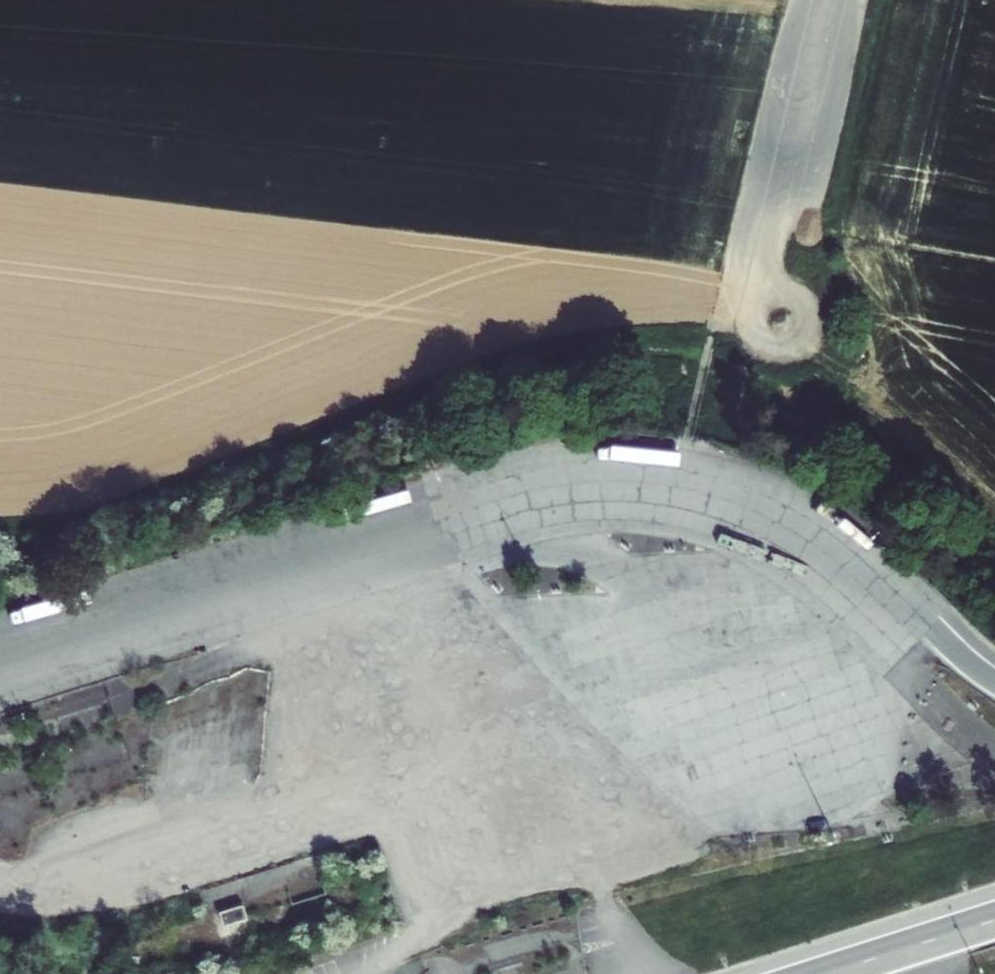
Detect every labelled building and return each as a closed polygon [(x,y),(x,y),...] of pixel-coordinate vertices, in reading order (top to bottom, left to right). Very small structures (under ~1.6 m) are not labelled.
[(52,766),(48,753),(35,757),(39,770),(52,766)] [(219,884),(204,888),(209,904),(224,899),(219,884)] [(224,919),(248,914),(245,901),(221,906),(224,919)]
